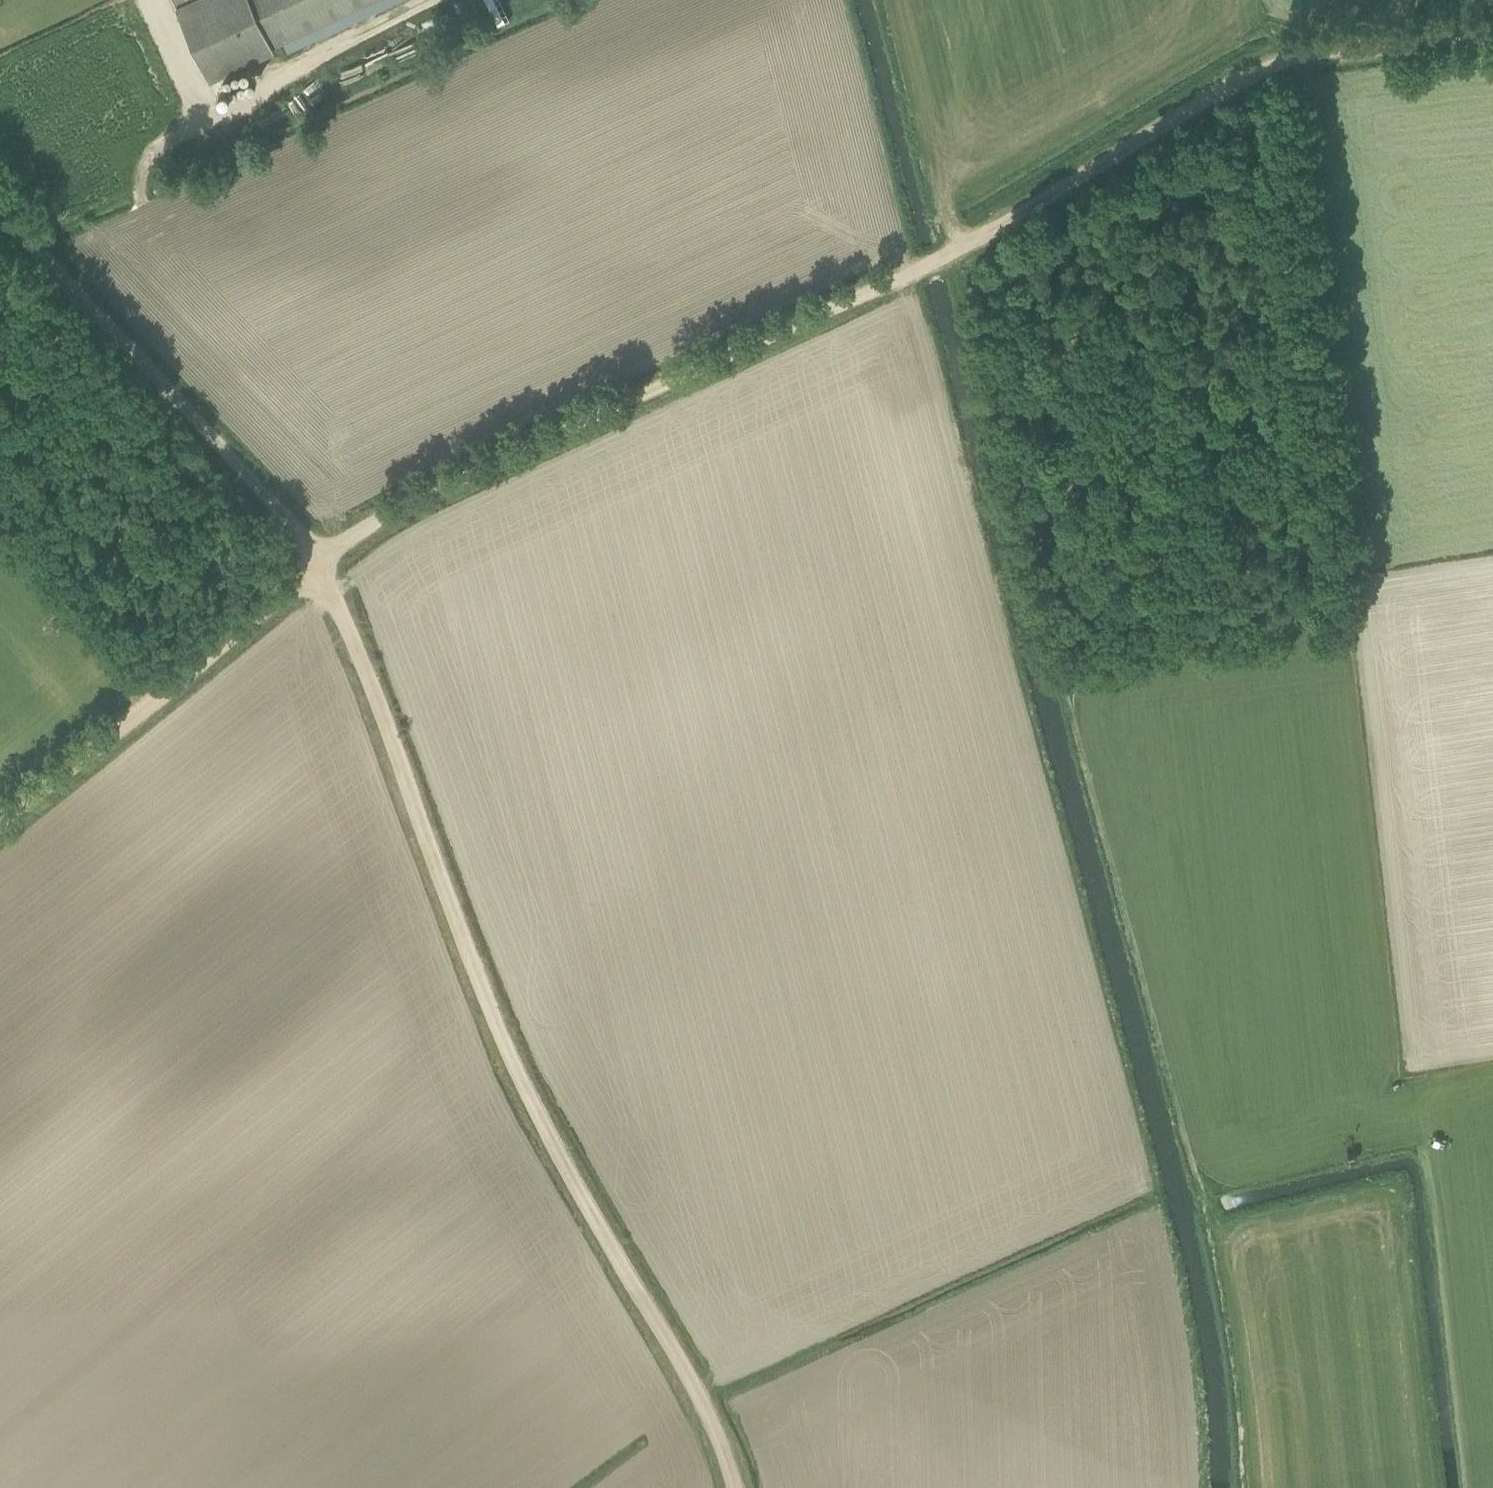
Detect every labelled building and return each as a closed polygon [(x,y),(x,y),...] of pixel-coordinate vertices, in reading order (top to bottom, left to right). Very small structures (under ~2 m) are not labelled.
[(376,0),(173,0),(176,7),(209,79),(227,71),(228,73),(275,51),(273,47),(376,0)]
